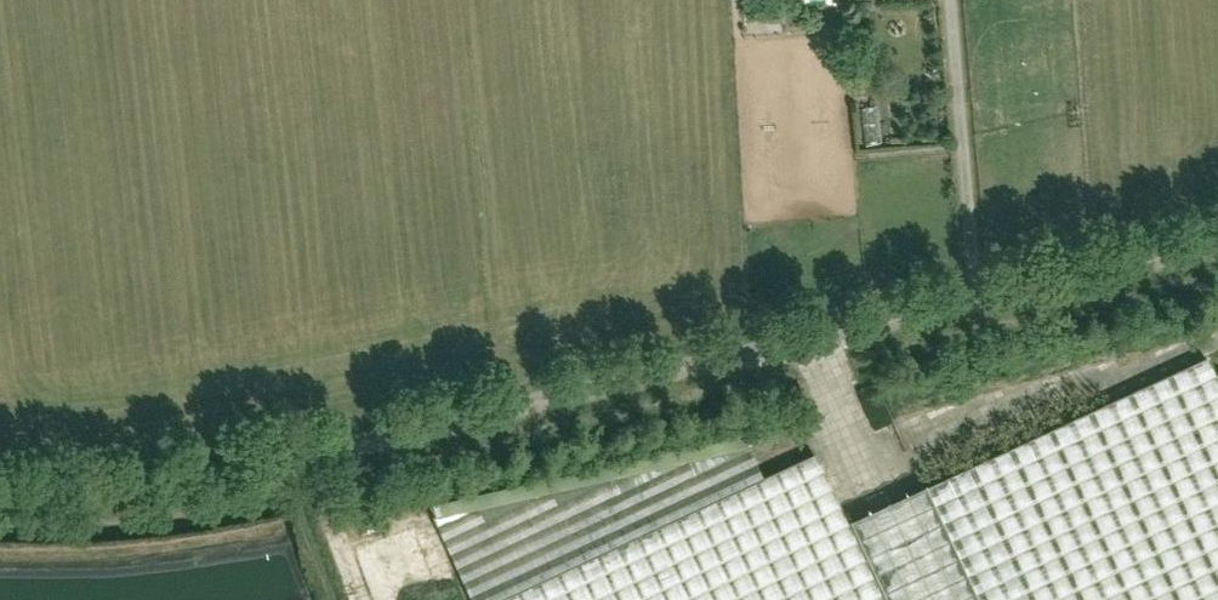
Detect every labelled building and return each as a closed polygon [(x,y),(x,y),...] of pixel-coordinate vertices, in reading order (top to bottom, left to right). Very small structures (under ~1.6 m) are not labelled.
[(864,144),(882,143),(879,106),(862,107),(864,144)] [(1214,375),(1208,360),(848,526),(823,472),(815,456),(764,481),(750,452),(746,435),(429,508),(470,599),(1217,599),(1217,384),(1214,375)]
